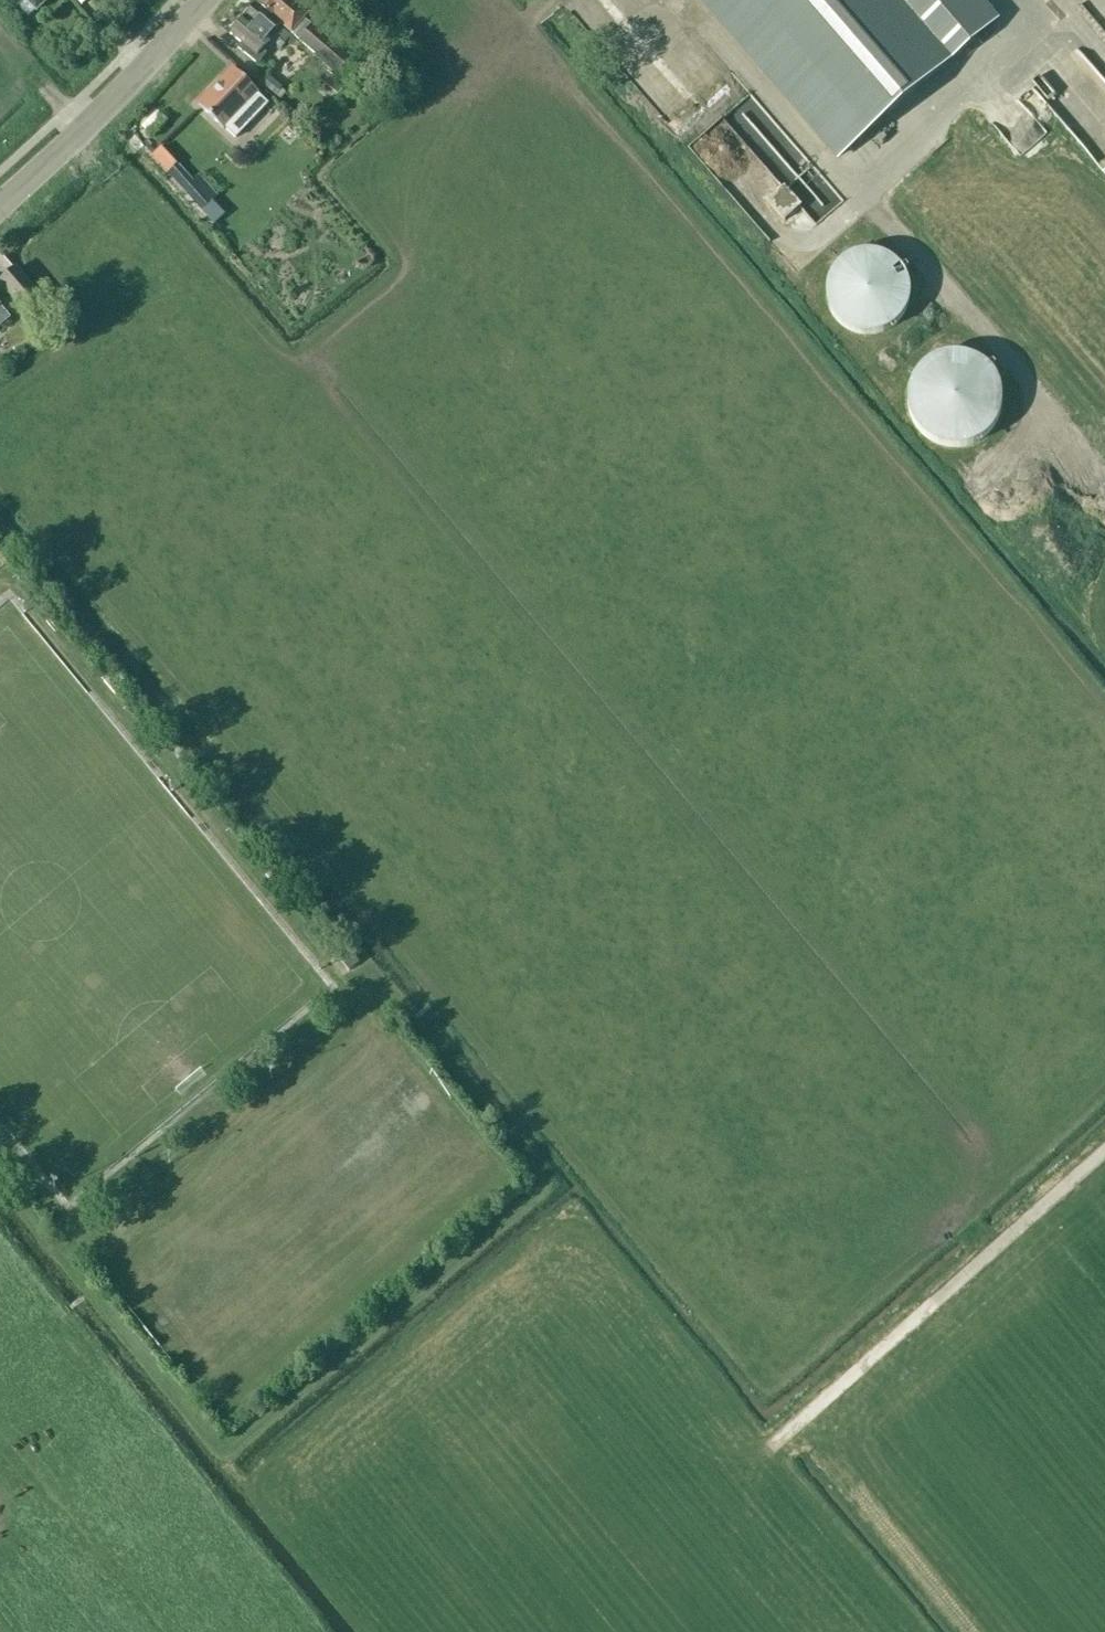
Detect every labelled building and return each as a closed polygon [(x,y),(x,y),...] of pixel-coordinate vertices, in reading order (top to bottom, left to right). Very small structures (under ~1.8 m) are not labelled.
[(36,11),(46,1),(47,0),(26,0),(36,11)] [(312,50),(315,53),(313,54),(337,75),(351,59),(303,18),(309,12),(295,0),(258,0),(257,2),(312,50)] [(839,155),(996,19),(979,0),(704,0),(839,155)] [(296,69),(312,50),(257,2),(230,33),(242,43),(238,47),(257,64),(265,55),(262,52),(271,41),(268,38),(269,38),(279,47),(276,51),(296,69)] [(660,24),(650,34),(676,86),(671,91),(655,98),(661,111),(674,125),(680,122),(688,114),(717,100),(729,89),(727,85),(667,21),(660,24)] [(250,101),(258,93),(232,68),(197,104),(223,129),(240,111),(250,121),(260,110),(250,101)] [(833,189),(754,90),(724,114),(780,183),(770,192),(787,213),(810,194),(817,202),(833,189)] [(214,224),(225,214),(194,180),(183,190),(214,224)] [(882,255),(866,251),(850,255),(836,264),(827,277),(824,294),(827,310),(836,323),(850,333),(866,336),(882,333),(896,323),(905,310),(908,294),(905,277),(896,264),(882,255)] [(0,281),(0,282),(25,312),(41,299),(15,268),(0,281)] [(10,317),(0,305),(0,326),(10,317)]
